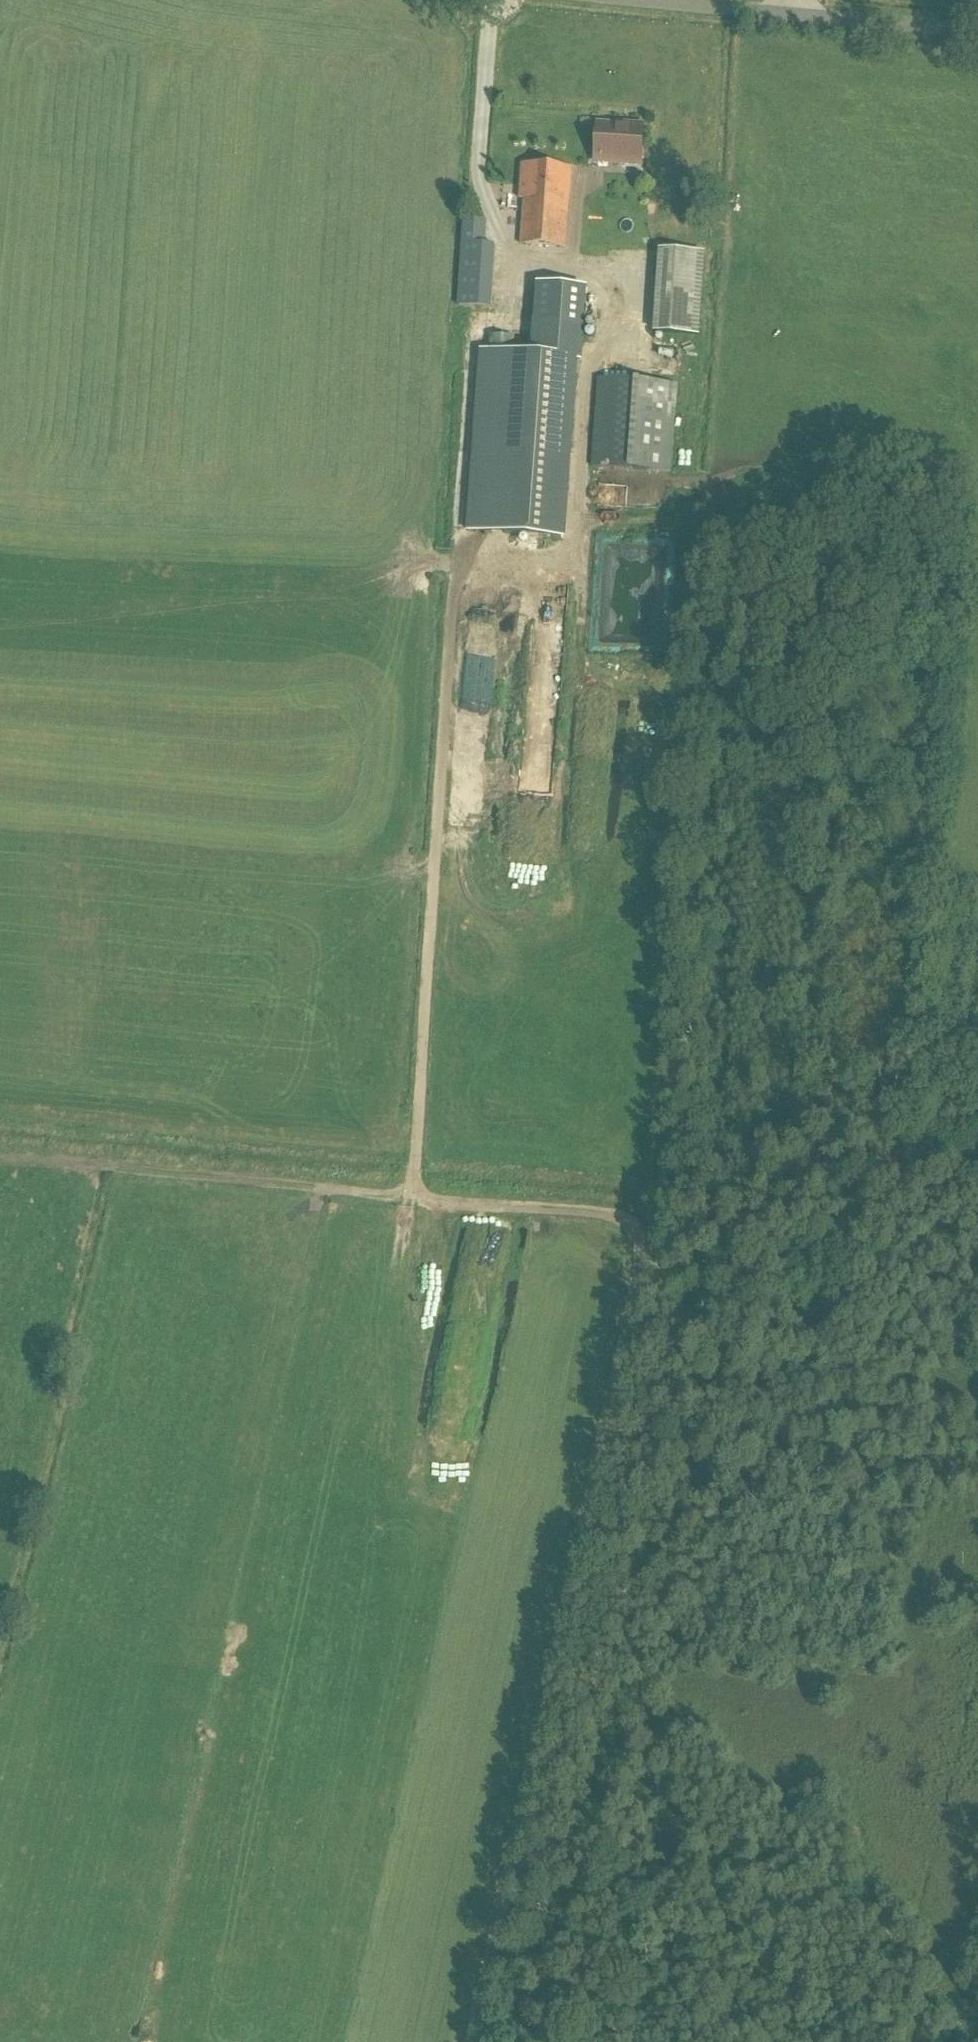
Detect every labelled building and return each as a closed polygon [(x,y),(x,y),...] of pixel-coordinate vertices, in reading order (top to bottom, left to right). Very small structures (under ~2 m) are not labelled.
[(641,165),(644,125),(627,124),(627,127),(598,125),(596,157),(611,158),(610,163),(641,165)] [(566,248),(571,168),(522,165),(520,199),(525,199),(521,245),(566,248)] [(496,246),(486,245),(488,221),(463,219),(457,307),(492,309),(496,246)] [(701,313),(705,254),(661,251),(657,314),(655,332),(700,335),(701,313)] [(588,287),(537,283),(531,354),(520,353),(520,348),(515,347),(516,337),(490,335),(490,347),(482,346),(482,350),(480,350),(467,532),(566,539),(579,362),(583,363),(588,287)] [(670,473),(677,385),(599,379),(593,468),(670,473)]
